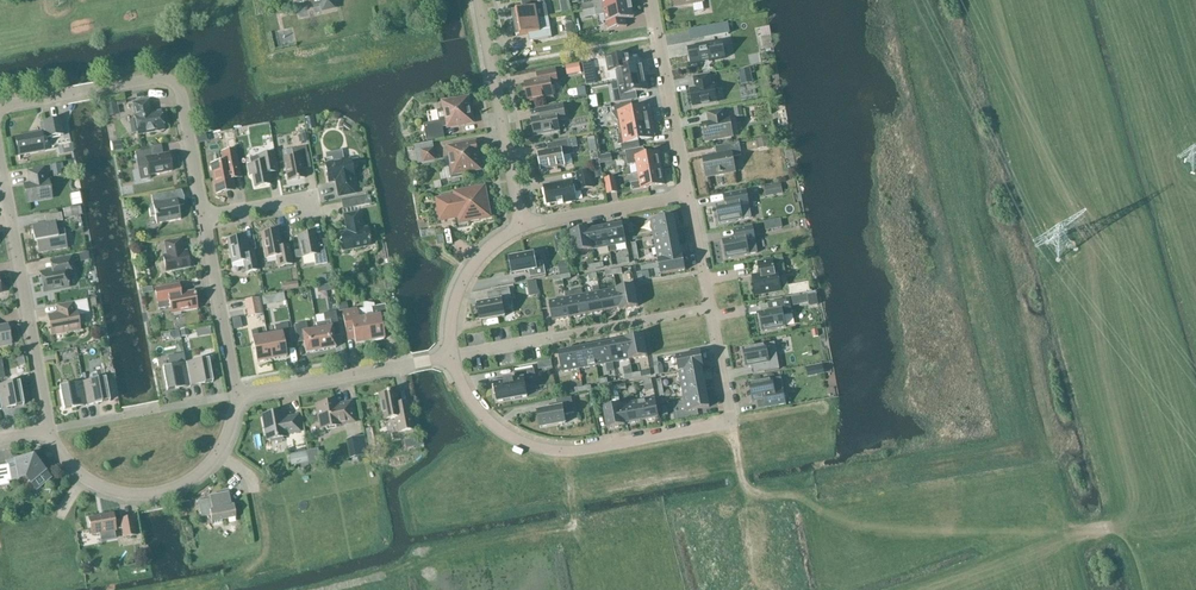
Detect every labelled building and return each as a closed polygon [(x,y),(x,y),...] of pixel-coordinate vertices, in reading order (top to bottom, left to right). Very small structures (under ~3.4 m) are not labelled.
[(322,11),(333,9),(331,0),(319,0),(322,11)] [(514,24),(538,20),(537,13),(547,12),(545,0),(532,0),(525,1),(527,9),(512,12),(514,24)] [(595,9),(631,2),(631,0),(602,0),(602,1),(594,2),(595,9)] [(634,18),(631,2),(595,9),(596,16),(604,15),(606,23),(607,23),(609,31),(627,27),(626,20),(634,18)] [(571,13),(569,6),(562,7),(563,14),(571,13)] [(538,20),(514,24),(516,36),(531,34),(533,41),(549,38),(547,25),(539,26),(538,20)] [(729,34),(727,23),(702,27),(704,39),(729,34)] [(576,39),(575,32),(567,34),(568,41),(576,39)] [(689,48),(691,64),(690,64),(691,65),(725,59),(725,58),(724,58),(721,42),(722,42),(722,41),(687,48),(688,49),(689,48)] [(616,71),(618,80),(644,75),(642,61),(642,60),(625,63),(624,56),(624,55),(606,58),(609,72),(616,71)] [(579,64),(565,67),(567,75),(581,73),(579,64)] [(540,80),(525,83),(528,102),(553,97),(551,86),(558,84),(555,70),(539,73),(540,80)] [(647,90),(644,75),(618,80),(620,90),(612,91),(615,104),(632,101),(631,93),(647,90)] [(690,90),(693,107),(717,102),(714,86),(711,86),(709,76),(694,78),(696,86),(697,86),(697,89),(690,90)] [(444,110),(437,111),(439,122),(424,124),(427,142),(445,139),(443,128),(472,123),(468,99),(453,102),(453,100),(443,102),(444,110)] [(132,103),(138,136),(164,131),(161,112),(151,113),(149,100),(132,103)] [(623,121),(624,127),(652,122),(650,108),(647,109),(647,107),(637,109),(636,102),(618,106),(619,112),(617,113),(623,121)] [(547,116),(532,119),(535,136),(559,132),(557,121),(566,120),(563,105),(546,109),(547,116)] [(703,125),(706,142),(733,136),(729,119),(725,120),(724,110),(708,113),(709,122),(710,121),(711,124),(703,125)] [(314,130),(312,118),(305,119),(307,131),(314,130)] [(60,119),(43,122),(45,132),(15,138),(19,156),(44,151),(42,140),(63,136),(60,119)] [(655,136),(652,122),(624,127),(625,134),(622,144),(625,143),(626,151),(640,148),(639,141),(653,138),(652,137),(655,136)] [(553,151),(538,154),(541,170),(565,165),(563,156),(569,155),(567,141),(552,144),(553,151)] [(449,166),(451,178),(463,176),(462,173),(481,170),(476,142),(448,147),(451,166),(449,166)] [(436,162),(433,143),(415,146),(418,165),(436,162)] [(703,158),(707,178),(736,172),(733,158),(741,156),(739,143),(715,148),(717,155),(703,158)] [(288,182),(304,178),(300,155),(307,154),(306,147),(292,150),(293,157),(283,158),(288,182)] [(640,163),(642,173),(662,169),(659,153),(641,156),(639,149),(629,151),(632,165),(640,163)] [(135,153),(137,163),(147,161),(149,176),(172,172),(168,154),(151,157),(150,150),(135,153)] [(238,168),(235,151),(222,153),(224,163),(211,165),(216,191),(233,188),(230,170),(238,168)] [(250,176),(252,175),(253,181),(255,188),(270,185),(267,169),(276,168),(273,154),(261,156),(249,158),(251,165),(248,166),(250,176)] [(355,194),(352,179),(353,178),(350,159),(325,164),(328,183),(335,182),(338,197),(355,194)] [(665,185),(662,169),(642,173),(644,182),(631,184),(633,191),(665,185)] [(24,186),(27,203),(51,199),(48,181),(45,182),(43,170),(28,172),(30,185),(24,186)] [(572,181),(544,186),(547,205),(564,202),(564,204),(576,202),(574,192),(579,190),(593,188),(590,172),(576,175),(578,181),(572,182),(572,181)] [(617,192),(614,178),(605,180),(608,194),(617,192)] [(490,217),(484,188),(467,191),(468,194),(438,200),(441,220),(466,215),(467,221),(470,220),(471,221),(479,220),(480,218),(490,217)] [(181,200),(181,199),(171,201),(170,193),(151,196),(153,204),(149,210),(150,217),(155,217),(156,224),(180,220),(178,207),(180,206),(181,200)] [(751,218),(746,193),(731,196),(733,202),(716,205),(719,224),(751,218)] [(356,207),(371,205),(369,196),(354,199),(356,207)] [(32,226),(35,243),(36,242),(39,254),(67,249),(64,229),(57,231),(55,222),(63,221),(61,213),(45,216),(46,223),(32,226)] [(361,229),(358,213),(344,215),(347,232),(340,233),(343,251),(365,247),(370,240),(369,239),(367,228),(361,229)] [(677,230),(674,216),(651,221),(653,234),(677,230)] [(623,225),(606,228),(609,247),(610,253),(617,252),(616,246),(626,244),(623,225)] [(753,227),(738,230),(739,238),(722,241),(726,259),(758,253),(753,227)] [(609,247),(606,228),(589,231),(593,250),(609,247)] [(589,230),(571,233),(575,253),(593,250),(589,231),(589,230)] [(679,244),(677,230),(653,234),(656,248),(679,244)] [(281,248),(277,231),(261,234),(266,259),(276,257),(278,267),(292,265),(289,246),(281,248)] [(317,250),(314,233),(298,236),(302,257),(313,255),(315,266),(327,264),(324,248),(317,250)] [(438,246),(445,245),(443,235),(436,237),(438,246)] [(247,255),(244,237),(227,240),(231,264),(243,261),(246,273),(257,270),(254,254),(247,255)] [(166,272),(190,268),(187,252),(182,253),(181,249),(182,249),(181,240),(164,243),(167,256),(163,256),(166,272)] [(679,244),(656,248),(658,261),(681,256),(679,244)] [(534,271),(531,254),(505,259),(508,276),(527,272),(528,279),(542,277),(541,270),(534,271)] [(683,256),(681,256),(658,261),(661,275),(686,270),(683,256)] [(66,276),(75,275),(72,257),(55,260),(57,270),(40,273),(44,291),(53,289),(53,291),(68,288),(66,276)] [(776,273),(773,260),(758,263),(760,276),(752,278),(756,295),(781,290),(778,273),(776,273)] [(560,274),(568,273),(566,262),(558,263),(560,274)] [(170,307),(171,314),(197,309),(194,292),(173,296),(171,286),(155,289),(158,310),(170,307)] [(638,307),(634,286),(616,290),(620,309),(620,310),(638,307)] [(600,293),(599,287),(592,288),(593,294),(583,296),(587,315),(604,312),(600,293)] [(510,306),(507,289),(492,292),(494,302),(477,305),(480,321),(505,317),(503,308),(510,306)] [(583,296),(582,290),(565,293),(566,299),(570,318),(587,315),(583,296)] [(620,309),(616,290),(600,293),(604,312),(620,309)] [(284,301),(283,294),(276,295),(277,303),(284,301)] [(262,314),(259,298),(244,300),(247,317),(262,314)] [(566,299),(549,302),(553,321),(570,318),(566,299)] [(792,314),(790,299),(771,303),(772,311),(759,313),(762,332),(786,327),(784,316),(792,314)] [(48,316),(52,335),(80,330),(77,316),(89,314),(87,300),(56,306),(58,315),(48,316)] [(364,309),(370,342),(384,339),(382,327),(389,326),(385,305),(374,307),(374,304),(365,303),(362,304),(363,309),(364,309)] [(356,345),(370,342),(364,309),(363,309),(357,310),(357,309),(342,312),(346,334),(353,332),(356,345)] [(326,328),(317,330),(321,351),(335,348),(333,334),(339,332),(335,312),(323,314),(326,328)] [(321,351),(317,330),(308,332),(306,323),(294,326),(297,340),(303,339),(306,354),(321,351)] [(276,335),(267,336),(271,360),(286,357),(285,350),(292,349),(287,324),(274,326),(276,335)] [(7,326),(0,327),(0,347),(11,345),(7,326)] [(257,363),(271,360),(267,336),(252,339),(257,363)] [(643,336),(626,339),(626,341),(629,360),(647,356),(643,336)] [(626,341),(610,344),(613,363),(629,360),(626,341)] [(775,343),(743,349),(746,367),(763,364),(764,372),(780,370),(775,343)] [(613,363),(610,344),(593,347),(596,366),(613,363)] [(593,347),(576,350),(579,369),(596,366),(593,347)] [(576,350),(558,353),(562,372),(579,369),(576,350)] [(704,367),(701,353),(676,357),(679,372),(702,367),(704,367)] [(185,364),(190,387),(213,382),(208,360),(185,364)] [(190,387),(185,364),(163,368),(167,391),(190,387)] [(705,380),(702,367),(679,372),(681,385),(705,380)] [(534,369),(514,373),(516,381),(513,381),(513,379),(504,381),(504,383),(494,385),(495,386),(492,386),(494,396),(496,395),(498,402),(527,397),(524,379),(536,377),(534,369)] [(92,381),(82,383),(87,406),(110,402),(104,370),(96,371),(96,373),(91,374),(92,381)] [(781,378),(749,384),(752,402),(769,399),(771,407),(786,404),(781,378)] [(705,380),(681,385),(684,398),(707,394),(705,380)] [(1,410),(24,405),(19,382),(0,386),(0,405),(1,410)] [(64,410),(87,406),(82,383),(60,387),(64,410)] [(400,414),(396,393),(388,394),(388,392),(378,394),(383,420),(395,418),(397,432),(413,430),(409,412),(400,414)] [(710,407),(707,394),(684,398),(686,412),(710,407)] [(564,415),(574,414),(571,398),(556,401),(557,408),(537,412),(540,428),(566,424),(564,415)] [(659,418),(655,399),(638,402),(642,421),(659,418)] [(339,424),(353,422),(350,404),(336,407),(335,402),(317,406),(321,429),(339,426),(339,424)] [(638,402),(621,405),(625,424),(642,421),(638,402)] [(621,405),(604,408),(607,429),(625,426),(625,424),(621,405)] [(282,419),(281,412),(262,416),(262,417),(263,416),(267,440),(267,441),(286,437),(285,435),(300,432),(297,417),(282,419)] [(368,455),(364,437),(347,440),(350,459),(368,455)] [(305,450),(288,453),(290,464),(307,460),(305,450)] [(33,458),(7,463),(8,470),(5,471),(4,467),(0,468),(0,486),(8,485),(7,481),(26,478),(36,490),(50,478),(33,458)] [(209,497),(210,499),(198,501),(200,515),(210,514),(212,525),(222,523),(221,520),(235,518),(235,520),(236,520),(233,507),(231,507),(229,493),(209,497)] [(89,519),(91,535),(116,530),(115,530),(123,529),(125,538),(135,536),(132,518),(122,520),(122,521),(114,523),(113,515),(89,519)]
